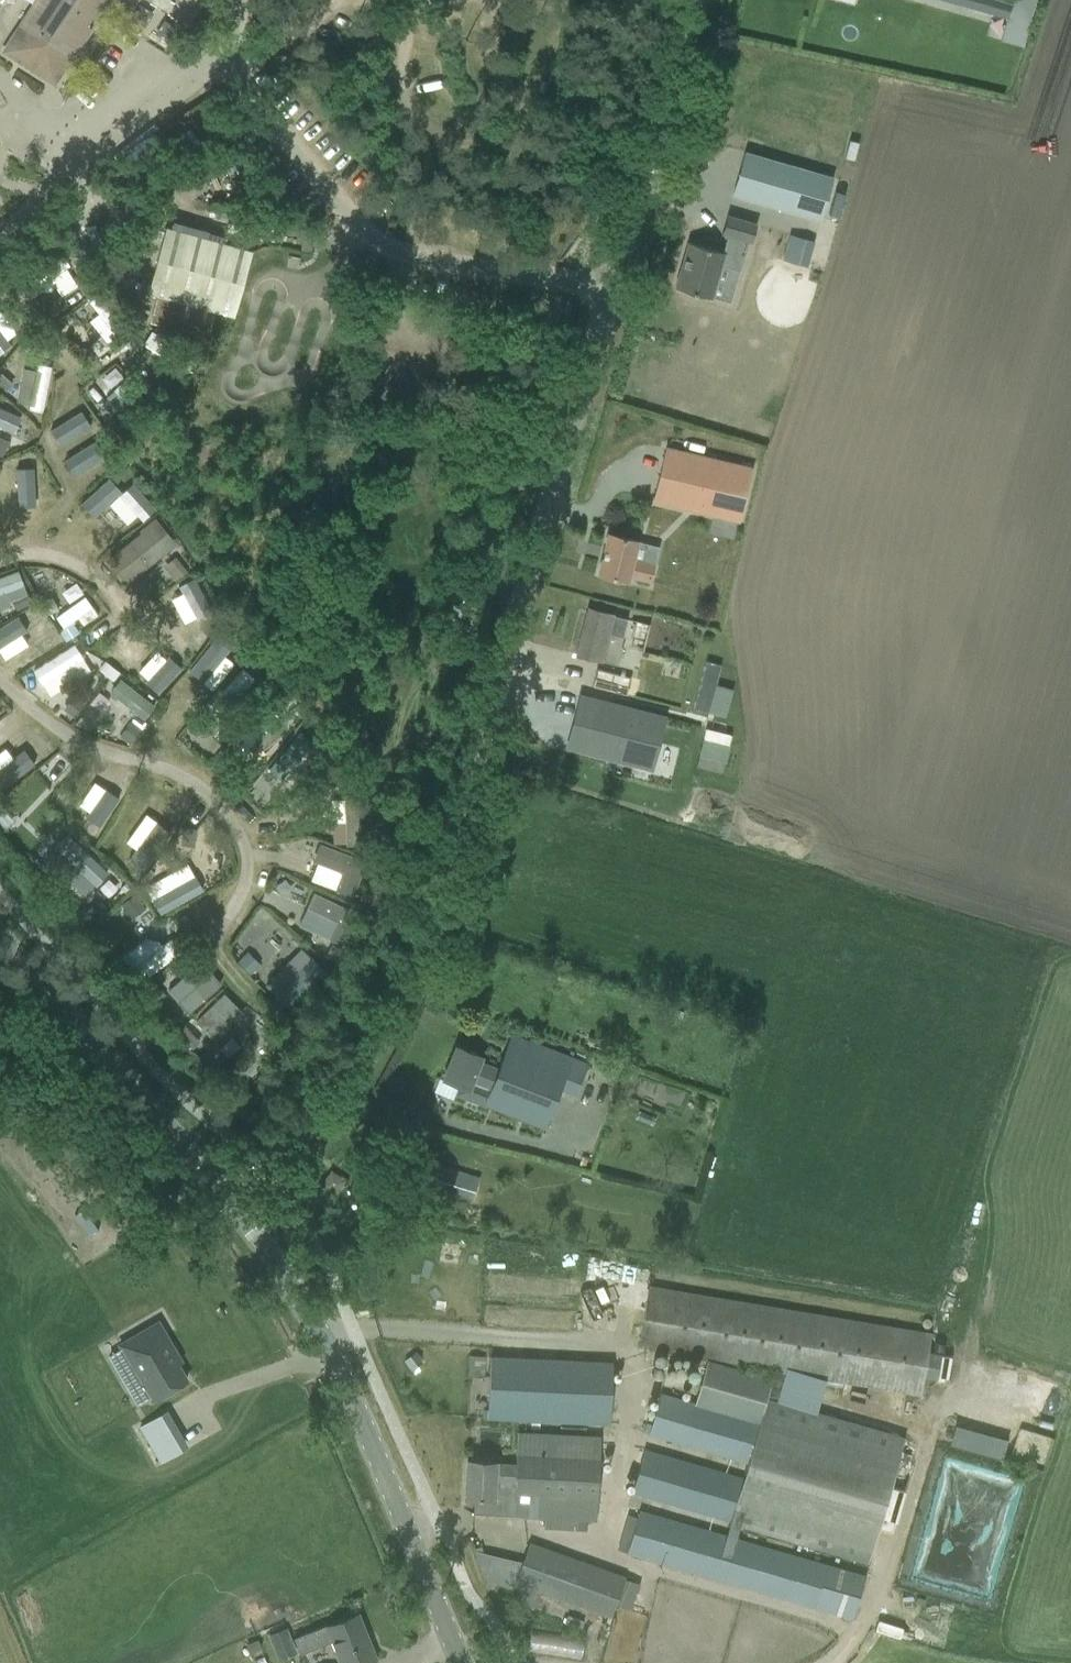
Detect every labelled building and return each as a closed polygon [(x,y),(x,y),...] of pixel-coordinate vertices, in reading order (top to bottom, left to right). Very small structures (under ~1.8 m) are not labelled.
[(48,79),(57,77),(108,0),(38,0),(4,51),(48,79)] [(187,23),(202,0),(152,0),(187,23)] [(960,3),(1007,16),(1010,5),(1011,0),(961,0),(960,3)] [(1007,16),(1000,39),(1022,45),(1031,11),(1010,5),(1007,16)] [(745,152),(732,195),(819,220),(832,177),(745,152)] [(675,288),(711,298),(720,265),(740,271),(749,241),(751,242),(756,224),(727,216),(722,233),(728,235),(723,252),(688,242),(675,288)] [(148,292),(233,316),(251,251),(166,227),(148,292)] [(303,232),(301,249),(310,251),(312,233),(303,232)] [(790,235),(783,258),(805,265),(812,241),(790,235)] [(83,276),(76,281),(84,292),(91,287),(83,276)] [(161,297),(154,323),(205,337),(213,311),(161,297)] [(28,330),(15,318),(0,333),(0,359),(28,330)] [(91,350),(80,351),(81,360),(92,359),(91,350)] [(23,366),(16,402),(43,408),(52,365),(37,362),(36,369),(23,366)] [(176,368),(169,380),(178,385),(185,374),(176,368)] [(165,379),(156,388),(165,398),(175,388),(165,379)] [(145,381),(138,388),(151,400),(158,393),(145,381)] [(120,384),(109,393),(118,404),(129,395),(120,384)] [(59,414),(66,423),(54,432),(79,466),(104,448),(72,404),(59,414)] [(24,417),(0,405),(0,425),(16,433),(24,417)] [(113,421),(110,425),(110,429),(113,432),(124,431),(127,428),(126,424),(123,421),(113,421)] [(666,449),(653,500),(738,520),(751,469),(666,449)] [(83,492),(100,473),(91,465),(74,484),(83,492)] [(3,530),(32,523),(22,481),(0,486),(0,517),(3,530)] [(115,498),(98,510),(104,519),(121,507),(115,498)] [(155,530),(152,527),(144,525),(140,528),(138,534),(106,560),(126,584),(167,551),(154,535),(155,530)] [(628,576),(649,582),(654,565),(632,559),(637,541),(608,534),(598,574),(627,581),(628,576)] [(177,559),(166,568),(176,581),(187,572),(177,559)] [(70,637),(100,613),(75,581),(61,592),(71,604),(54,617),(70,637)] [(25,592),(13,598),(18,608),(30,602),(25,592)] [(50,634),(34,607),(0,627),(0,650),(5,660),(50,634)] [(571,672),(607,681),(623,616),(587,607),(571,672)] [(147,661),(160,648),(151,639),(138,652),(147,661)] [(214,690),(234,655),(209,641),(189,675),(214,690)] [(74,642),(33,669),(51,696),(92,668),(74,642)] [(161,646),(136,679),(158,696),(183,663),(161,646)] [(705,661),(692,708),(707,712),(720,665),(705,661)] [(266,667),(259,675),(273,687),(280,679),(266,667)] [(147,716),(157,701),(119,677),(109,692),(147,716)] [(664,717),(579,696),(566,747),(651,768),(664,717)] [(75,698),(65,710),(74,717),(84,704),(75,698)] [(262,751),(280,736),(267,721),(249,735),(262,751)] [(131,725),(122,737),(130,744),(140,731),(131,725)] [(41,760),(20,735),(0,751),(0,783),(5,789),(41,760)] [(331,772),(319,781),(325,790),(338,781),(331,772)] [(72,820),(95,834),(118,794),(95,780),(72,820)] [(149,863),(176,816),(149,801),(122,848),(149,863)] [(332,843),(363,842),(362,808),(332,809),(332,843)] [(183,828),(182,840),(194,841),(195,829),(183,828)] [(71,832),(48,853),(85,895),(108,874),(71,832)] [(353,898),(366,860),(319,843),(312,861),(342,872),(335,891),(353,898)] [(158,913),(204,890),(189,861),(144,885),(158,913)] [(366,891),(361,904),(372,909),(377,895),(366,891)] [(345,948),(360,914),(313,892),(306,907),(337,921),(329,940),(345,948)] [(134,895),(121,904),(128,913),(141,904),(134,895)] [(143,978),(179,949),(169,937),(159,945),(151,934),(124,955),(143,978)] [(301,945),(264,984),(287,1006),(324,967),(301,945)] [(332,946),(327,957),(343,965),(349,953),(332,946)] [(197,963),(167,995),(189,1014),(218,982),(197,963)] [(224,994),(196,1021),(205,1031),(205,1030),(214,1038),(241,1012),(224,994)] [(186,1029),(179,1035),(191,1049),(198,1042),(186,1029)] [(443,1079),(459,1086),(455,1095),(476,1103),(544,1129),(559,1089),(575,1095),(588,1063),(511,1034),(497,1069),(479,1062),(481,1056),(456,1046),(443,1079)] [(589,1257),(588,1280),(612,1281),(613,1258),(589,1257)] [(639,1511),(627,1553),(814,1608),(852,1619),(865,1576),(826,1565),(735,1539),(739,1526),(867,1563),(904,1439),(777,1402),(786,1372),(920,1394),(931,1333),(649,1286),(639,1347),(774,1370),(772,1378),(707,1360),(694,1404),(660,1394),(648,1433),(747,1462),(742,1478),(725,1473),(644,1450),(631,1492),(713,1516),(729,1521),(725,1536),(639,1511)] [(158,1324),(121,1346),(153,1401),(188,1381),(177,1364),(173,1356),(176,1354),(158,1324)] [(484,1418),(609,1424),(612,1362),(490,1357),(487,1412),(485,1412),(484,1418)] [(163,1416),(180,1453),(225,1432),(208,1395),(163,1416)] [(1005,1459),(1011,1439),(958,1423),(952,1443),(1005,1459)] [(129,1431),(122,1435),(127,1444),(135,1439),(145,1434),(140,1425),(129,1431)] [(512,1507),(512,1515),(596,1520),(600,1437),(517,1433),(515,1464),(496,1463),(496,1462),(467,1461),(465,1498),(474,1499),(473,1513),(494,1514),(494,1506),(512,1507)] [(515,1582),(535,1590),(611,1617),(626,1578),(529,1542),(515,1582)] [(332,1641),(341,1662),(365,1662),(375,1659),(357,1614),(328,1626),(327,1624),(293,1638),(300,1654),(332,1641)] [(256,1641),(246,1645),(249,1653),(260,1649),(257,1640),(256,1641)]
